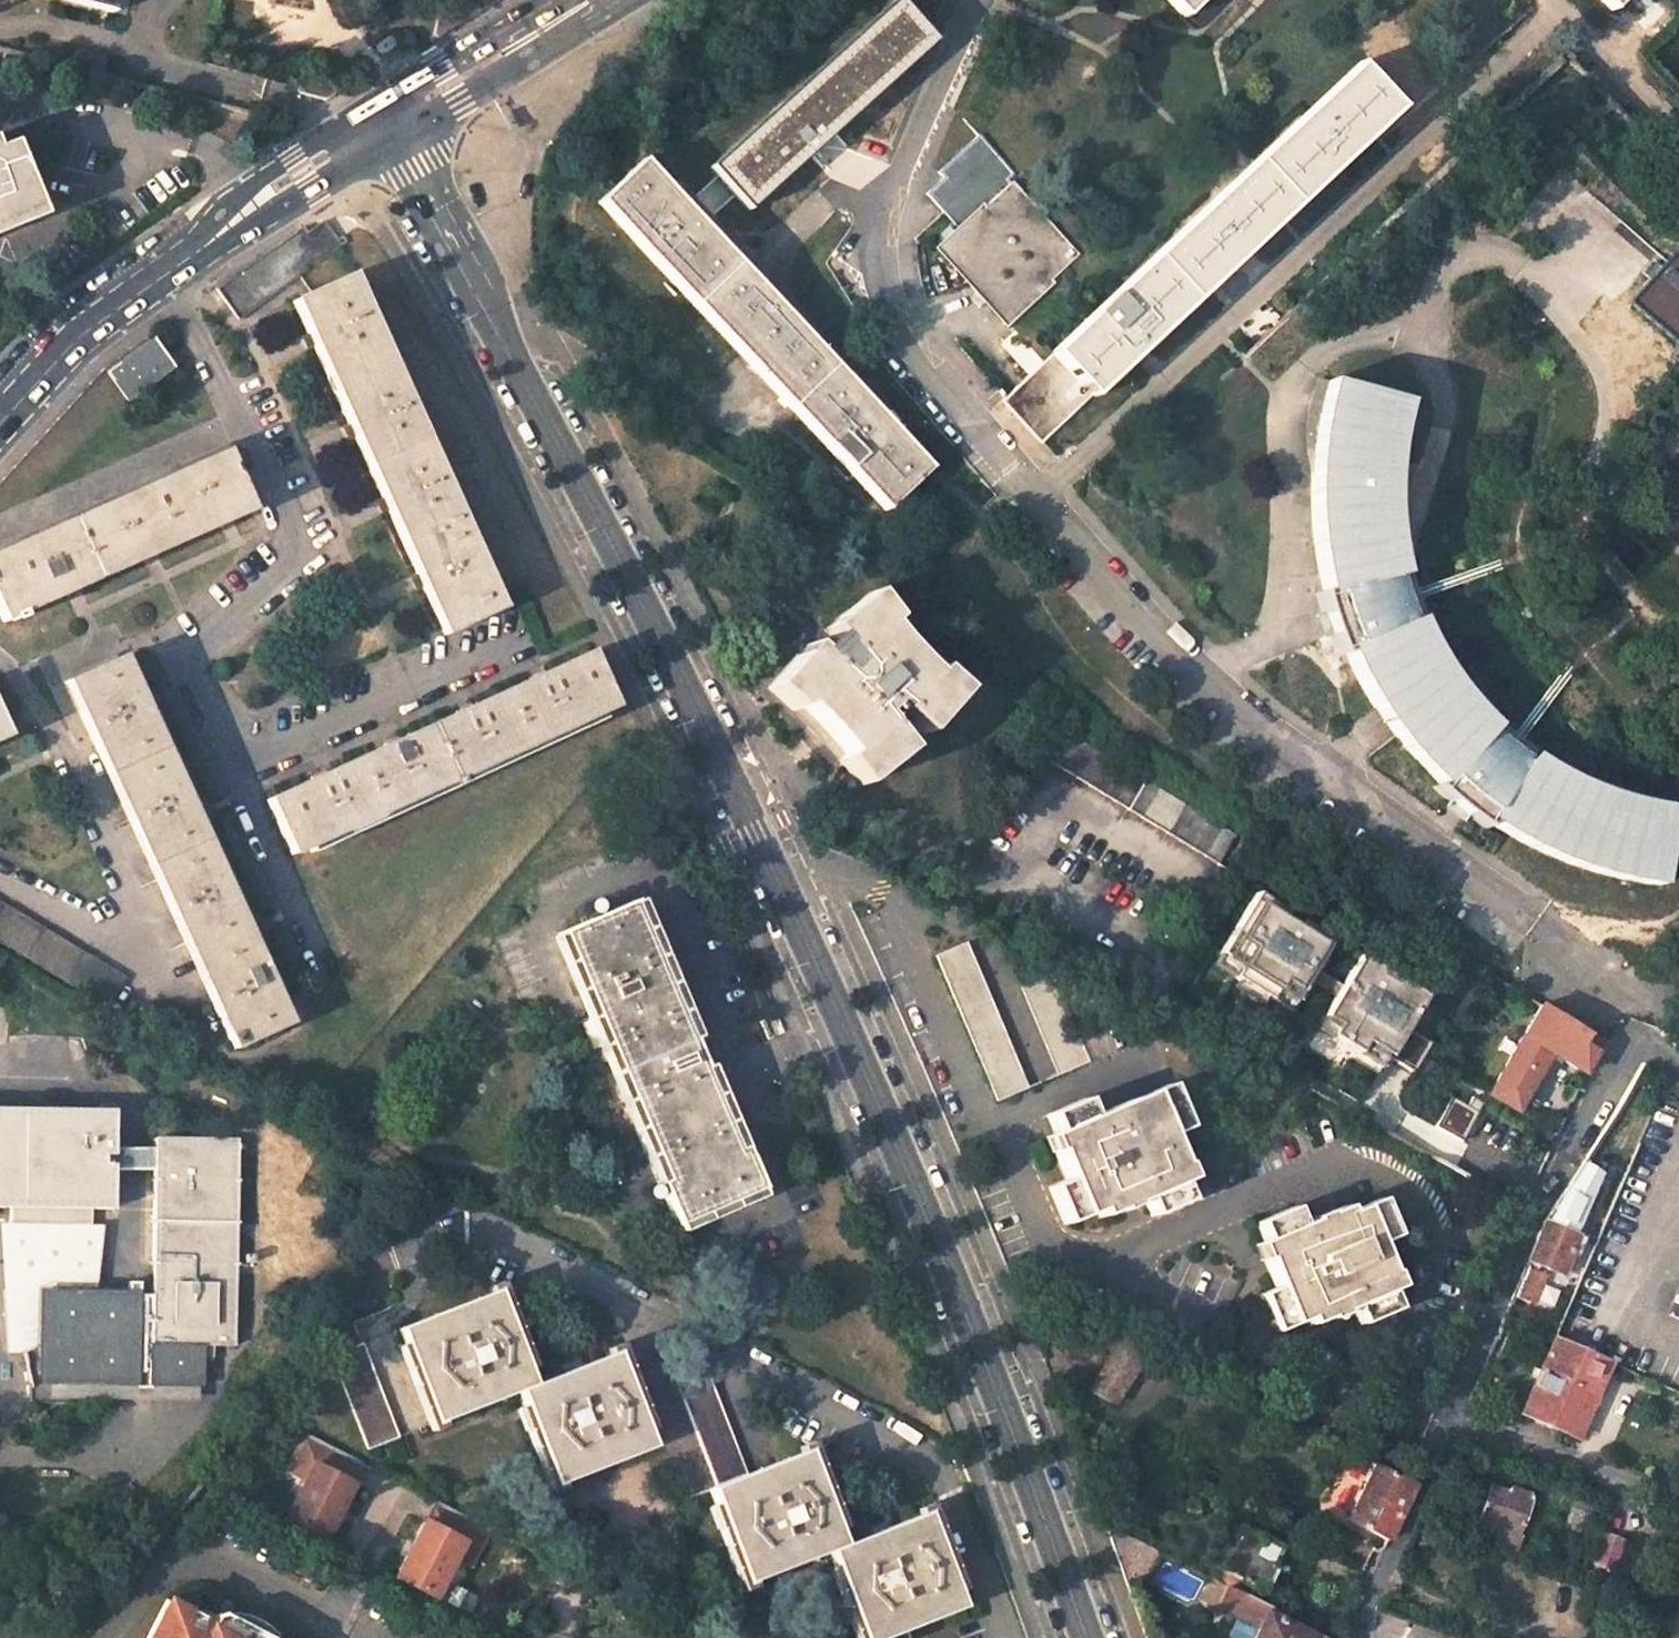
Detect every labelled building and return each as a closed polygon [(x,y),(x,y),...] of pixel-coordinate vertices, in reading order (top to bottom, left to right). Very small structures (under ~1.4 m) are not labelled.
[(113,12),(116,0),(64,0),(113,12)] [(465,0),(441,0),(433,41),(481,11),(465,0)] [(721,162),(757,201),(938,38),(904,0),(901,0),(721,162)] [(1193,0),(1169,0),(1181,12),(1193,0)] [(1617,8),(1626,0),(1609,0),(1617,8)] [(1395,103),(1356,62),(1051,351),(1090,392),(1395,103)] [(330,82),(300,75),(297,86),(295,93),(326,100),(338,92),(330,82)] [(935,246),(1002,319),(1076,251),(1009,178),(1014,174),(976,133),(936,170),(941,176),(924,191),(957,227),(935,246)] [(39,208),(12,141),(0,146),(0,224),(39,208)] [(881,519),(931,471),(631,157),(580,205),(881,519)] [(303,227),(216,289),(239,320),(347,243),(343,236),(338,239),(324,220),(307,232),(303,227)] [(1641,300),(1678,334),(1678,258),(1641,300)] [(350,274),(292,302),(331,387),(369,470),(402,542),(460,515),(350,274)] [(150,336),(102,371),(0,484),(0,530),(124,396),(107,372),(152,340),(150,336)] [(153,340),(107,372),(127,400),(172,367),(153,340)] [(1090,392),(1051,351),(1041,360),(1002,397),(1041,438),(1090,392)] [(1359,387),(1326,378),(1316,419),(1310,461),(1310,499),(1312,534),(1319,573),(1324,592),(1317,595),(1336,648),(1341,645),(1359,677),(1382,716),(1415,756),(1439,782),(1435,788),(1478,821),(1482,816),(1513,836),(1558,856),(1601,871),(1637,879),(1659,882),(1663,846),(1645,844),(1650,811),(1621,807),(1599,800),(1564,785),(1526,765),(1489,737),(1461,708),(1432,671),(1414,640),(1397,601),(1387,564),(1379,523),(1379,472),(1383,439),(1391,403),(1358,394),(1359,387)] [(0,551),(0,617),(2,622),(188,539),(251,511),(225,451),(0,551)] [(460,515),(402,542),(445,634),(503,608),(460,515)] [(807,644),(768,688),(793,711),(839,759),(860,785),(906,750),(879,714),(889,703),(923,733),(961,690),(936,667),(932,672),(885,623),(891,619),(869,592),(824,628),(851,664),(840,674),(807,644)] [(428,726),(266,800),(292,855),(615,706),(590,652),(501,692),(428,726)] [(121,656),(65,682),(109,777),(165,750),(121,656)] [(1236,835),(1055,725),(1037,755),(1219,864),(1236,835)] [(165,750),(109,777),(234,1046),(290,1020),(165,750)] [(1311,971),(1330,939),(1300,921),(1295,929),(1280,919),(1284,912),(1253,894),(1218,953),(1238,965),(1232,976),(1268,997),(1274,987),(1295,999),(1304,983),(1311,971)] [(107,1005),(125,977),(0,902),(0,940),(107,1005)] [(738,1149),(630,902),(557,934),(664,1181),(659,1184),(677,1225),(760,1189),(743,1147),(738,1149)] [(965,943),(935,955),(997,1100),(1027,1087),(965,943)] [(1316,1025),(1379,1065),(1387,1053),(1412,1069),(1430,1042),(1404,1025),(1423,995),(1360,956),(1339,988),(1332,1000),(1316,1025)] [(1311,971),(1304,983),(1332,1000),(1339,988),(1311,971)] [(1052,973),(1022,986),(1060,1074),(1090,1061),(1052,973)] [(1274,987),(1268,997),(1288,1010),(1295,999),(1274,987)] [(0,1001),(0,1044),(9,1044),(9,1002),(0,1001)] [(1540,1005),(1488,1095),(1516,1110),(1549,1053),(1584,1073),(1601,1042),(1540,1005)] [(68,1037),(17,1035),(16,1076),(67,1077),(68,1037)] [(1082,1100),(1047,1115),(1054,1132),(1044,1136),(1052,1152),(1055,1151),(1067,1180),(1049,1187),(1064,1223),(1097,1210),(1099,1216),(1144,1197),(1152,1215),(1187,1200),(1179,1182),(1189,1178),(1182,1162),(1178,1163),(1167,1135),(1185,1127),(1167,1084),(1090,1117),(1082,1100)] [(1451,1097),(1434,1125),(1460,1140),(1464,1133),(1460,1131),(1468,1117),(1472,1120),(1482,1104),(1472,1098),(1467,1106),(1451,1097)] [(0,1108),(0,1207),(10,1207),(10,1223),(91,1224),(91,1209),(112,1209),(113,1110),(0,1108)] [(238,1140),(155,1138),(155,1147),(155,1170),(152,1294),(139,1294),(139,1282),(128,1282),(128,1292),(39,1291),(38,1349),(50,1349),(49,1382),(137,1383),(137,1388),(151,1388),(151,1384),(199,1384),(201,1345),(235,1346),(238,1140)] [(155,1170),(155,1147),(113,1146),(112,1169),(155,1170)] [(1543,1222),(1528,1260),(1542,1265),(1561,1274),(1568,1276),(1589,1222),(1577,1218),(1583,1203),(1588,1206),(1595,1188),(1587,1185),(1592,1171),(1582,1163),(1543,1222)] [(1292,1208),(1256,1223),(1270,1255),(1263,1258),(1276,1288),(1258,1295),(1273,1331),(1306,1317),(1308,1324),(1353,1305),(1360,1323),(1396,1308),(1388,1290),(1398,1286),(1392,1271),(1389,1272),(1377,1243),(1394,1235),(1379,1199),(1346,1213),(1343,1206),(1299,1225),(1292,1208)] [(1528,1260),(1512,1295),(1529,1302),(1542,1273),(1540,1272),(1542,1265),(1528,1260)] [(497,1290),(398,1329),(435,1423),(518,1391),(533,1384),(497,1290)] [(1669,1314),(1678,1319),(1678,1292),(1669,1314)] [(398,1329),(330,1355),(367,1449),(435,1423),(398,1329)] [(1122,1335),(1093,1393),(1121,1406),(1149,1349),(1122,1335)] [(1553,1337),(1522,1412),(1576,1437),(1610,1361),(1553,1336),(1553,1337)] [(748,1473),(699,1351),(667,1363),(716,1486),(748,1473)] [(533,1384),(518,1391),(555,1485),(653,1446),(616,1352),(533,1384)] [(137,1383),(49,1382),(49,1398),(137,1399),(137,1388),(137,1383)] [(199,1400),(199,1384),(151,1384),(151,1388),(151,1400),(199,1400)] [(353,1484),(350,1482),(361,1462),(309,1435),(298,1457),(312,1464),(305,1479),(283,1520),(325,1541),(353,1484)] [(716,1486),(708,1489),(745,1583),(827,1550),(844,1544),(807,1450),(748,1473),(716,1486)] [(305,1479),(312,1464),(298,1457),(290,1472),(305,1479)] [(1374,1464),(1348,1521),(1388,1540),(1415,1483),(1374,1464)] [(1490,1487),(1475,1528),(1498,1536),(1496,1544),(1516,1551),(1521,1536),(1518,1536),(1532,1495),(1508,1487),(1506,1492),(1490,1487)] [(437,1501),(426,1522),(423,1521),(394,1577),(435,1598),(457,1558),(464,1543),(479,1550),(490,1529),(437,1501)] [(1594,1517),(1572,1510),(1566,1527),(1589,1534),(1594,1517)] [(827,1550),(862,1637),(882,1637),(907,1628),(964,1607),(926,1512),(844,1544),(827,1550)] [(1239,1530),(1220,1569),(1262,1590),(1273,1568),(1268,1566),(1277,1548),(1239,1530)] [(1606,1534),(1594,1563),(1611,1569),(1622,1540),(1606,1534)] [(471,1565),(479,1550),(464,1543),(457,1558),(471,1565)] [(1268,1605),(1185,1564),(1175,1583),(1258,1626),(1265,1611),(1268,1605)] [(166,1599),(147,1637),(266,1637),(221,1615),(216,1615),(213,1617),(212,1619),(211,1621),(166,1599)] [(1265,1611),(1258,1626),(1252,1637),(1318,1637),(1265,1611)] [(907,1628),(882,1637),(911,1637),(907,1628)]
